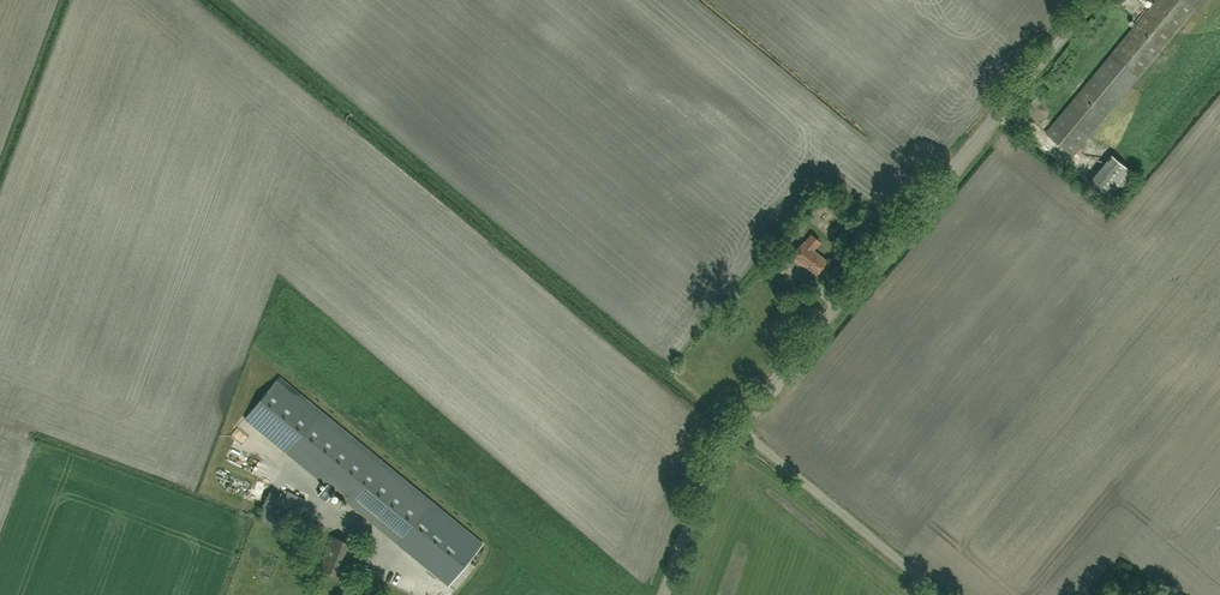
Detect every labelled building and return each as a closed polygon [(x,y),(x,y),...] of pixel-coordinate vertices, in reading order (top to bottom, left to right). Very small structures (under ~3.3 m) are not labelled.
[(1202,0),(1158,0),(1047,133),(1073,155),(1202,0)] [(1139,0),(1135,0),(1128,7),(1138,18),(1147,9),(1139,0)] [(1117,204),(1141,176),(1115,153),(1091,181),(1117,204)] [(827,262),(813,250),(820,242),(811,235),(804,244),(802,243),(791,256),(815,276),(827,262)] [(780,258),(771,251),(770,250),(764,257),(774,266),(783,272),(789,265),(780,258)] [(769,290),(774,282),(767,277),(762,285),(769,290)] [(277,381),(245,420),(396,544),(428,505),(277,381)] [(251,472),(256,460),(247,457),(242,468),(251,472)] [(296,525),(306,504),(282,493),(272,513),(296,525)] [(417,553),(451,583),(475,556),(441,526),(417,553)] [(342,577),(354,545),(333,537),(321,568),(342,577)]
